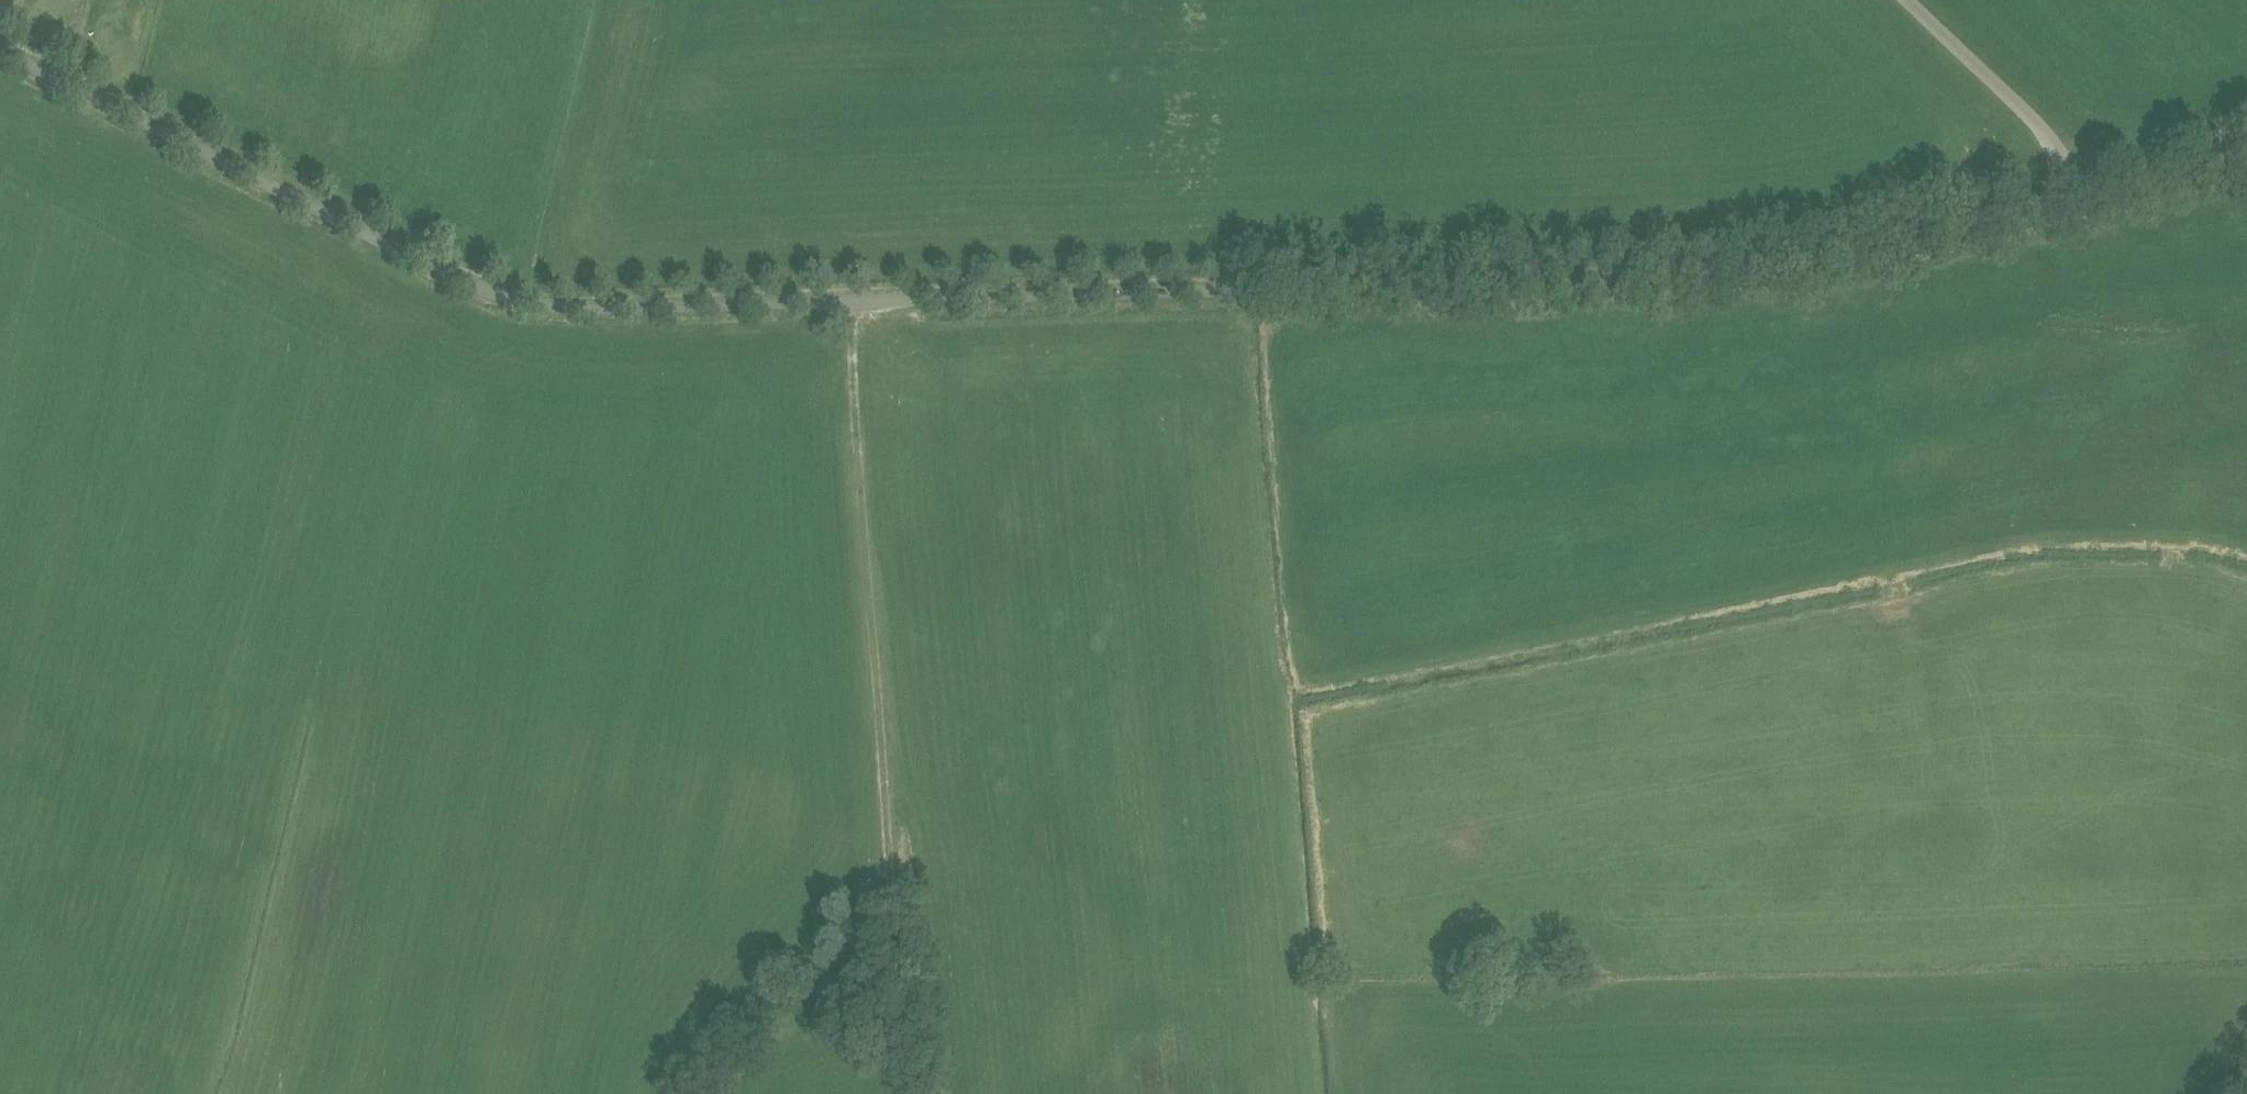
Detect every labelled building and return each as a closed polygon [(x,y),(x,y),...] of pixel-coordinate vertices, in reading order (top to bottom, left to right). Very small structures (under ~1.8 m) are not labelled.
[(2091,154),(2093,162),(2103,159),(2101,151),(2091,154)]
